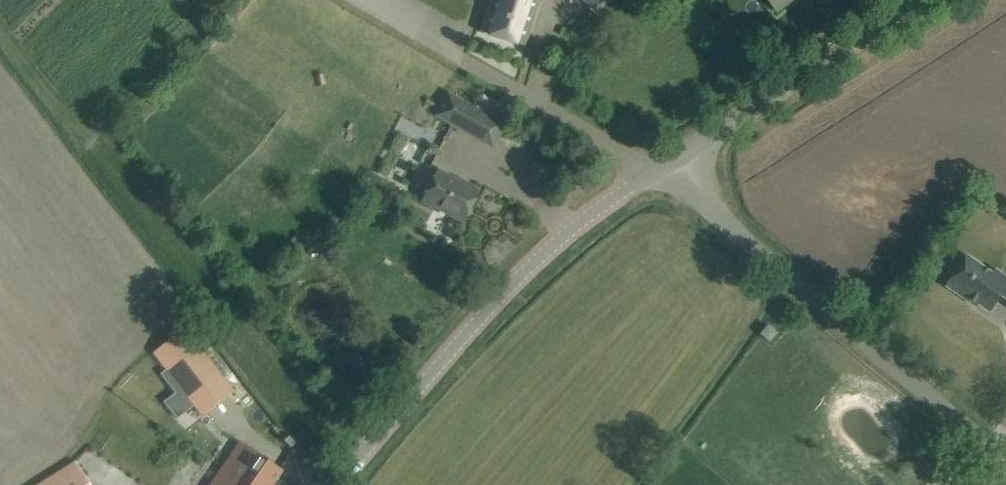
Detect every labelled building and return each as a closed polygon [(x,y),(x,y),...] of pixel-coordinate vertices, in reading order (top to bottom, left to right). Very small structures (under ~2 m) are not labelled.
[(479,32),(525,47),(540,0),(489,0),(479,32)] [(595,11),(607,0),(585,0),(595,11)] [(775,12),(790,0),(766,0),(775,12)] [(446,94),(435,114),(493,147),(505,126),(446,94)] [(477,192),(438,172),(424,201),(462,221),(477,192)] [(966,257),(946,287),(964,299),(966,297),(988,312),(1000,295),(1005,299),(1005,284),(966,257)] [(766,324),(758,333),(769,342),(776,333),(766,324)] [(184,328),(152,353),(201,416),(233,392),(184,328)] [(225,467),(249,484),(271,484),(280,472),(241,445),(225,467)] [(39,484),(90,484),(75,462),(39,484)] [(225,467),(214,484),(212,483),(210,484),(249,484),(225,467)]
